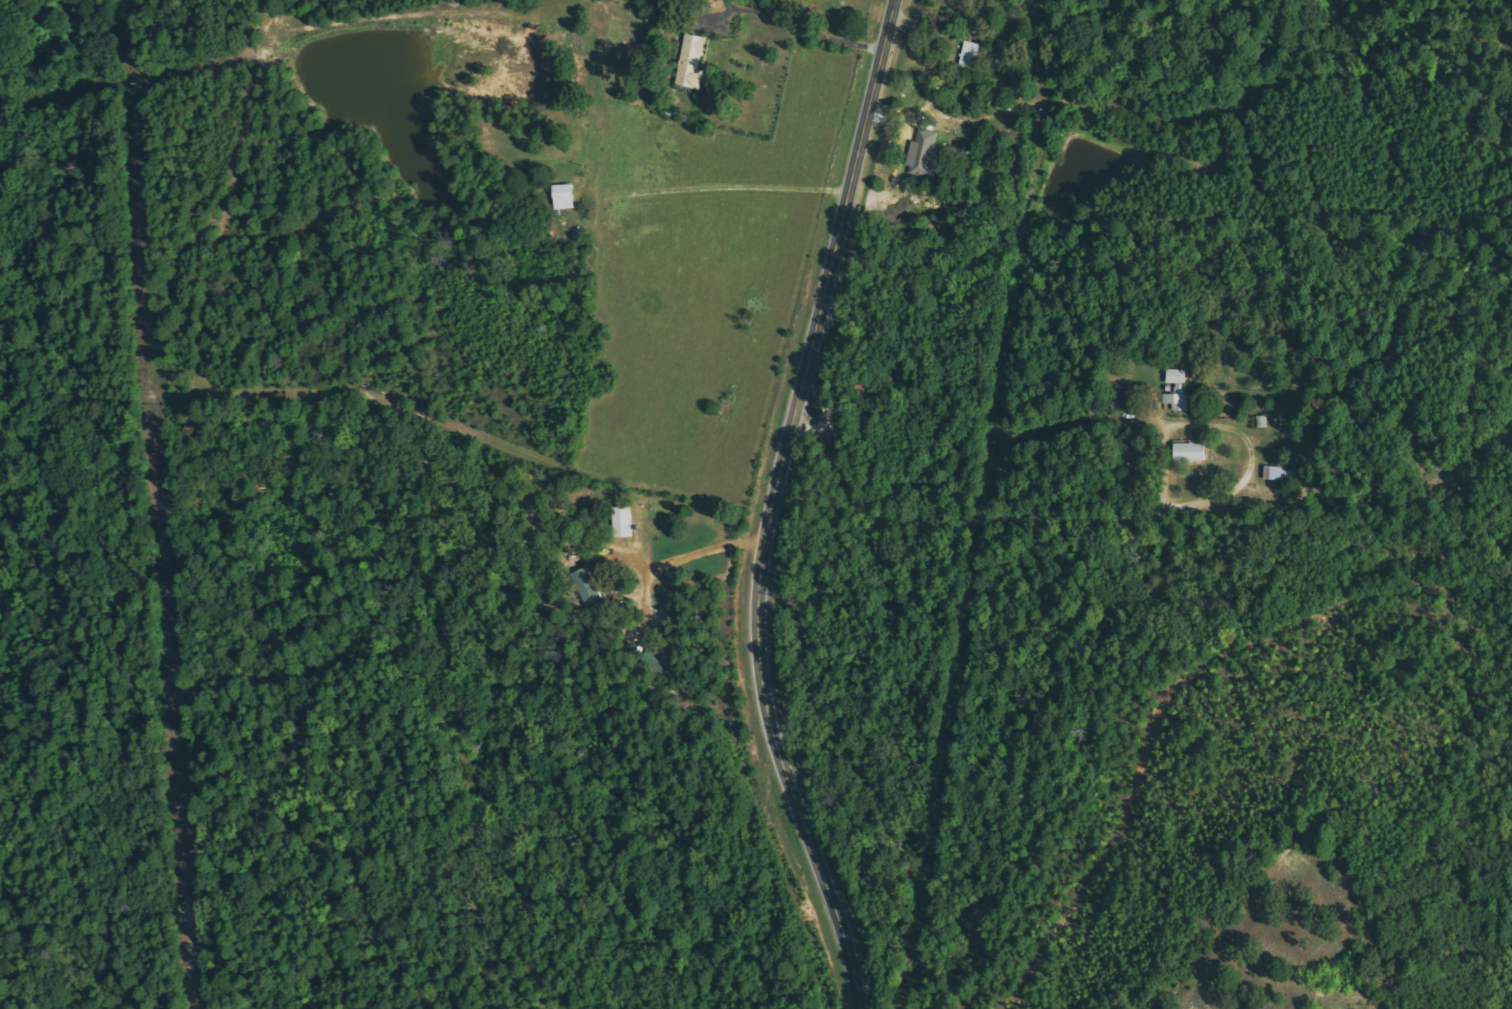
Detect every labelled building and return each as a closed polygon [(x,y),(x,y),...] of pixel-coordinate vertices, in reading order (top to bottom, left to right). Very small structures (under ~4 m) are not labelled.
[(706,37),(686,33),(677,86),(700,89),(703,71),(701,70),(706,37)] [(976,70),(980,43),(964,41),(960,67),(976,70)] [(931,179),(939,151),(934,149),(939,133),(920,128),(916,141),(913,140),(905,165),(915,168),(913,175),(931,179)] [(555,209),(574,208),(573,184),(553,185),(555,209)] [(1167,383),(1175,384),(1175,394),(1165,394),(1164,404),(1172,404),(1172,411),(1187,411),(1188,370),(1168,370),(1167,383)] [(1175,462),(1205,461),(1205,443),(1174,443),(1175,462)] [(1285,482),(1286,468),(1265,465),(1263,478),(1285,482)] [(632,537),(631,506),(613,507),(614,538),(632,537)] [(589,609),(605,601),(588,566),(572,574),(589,609)]
